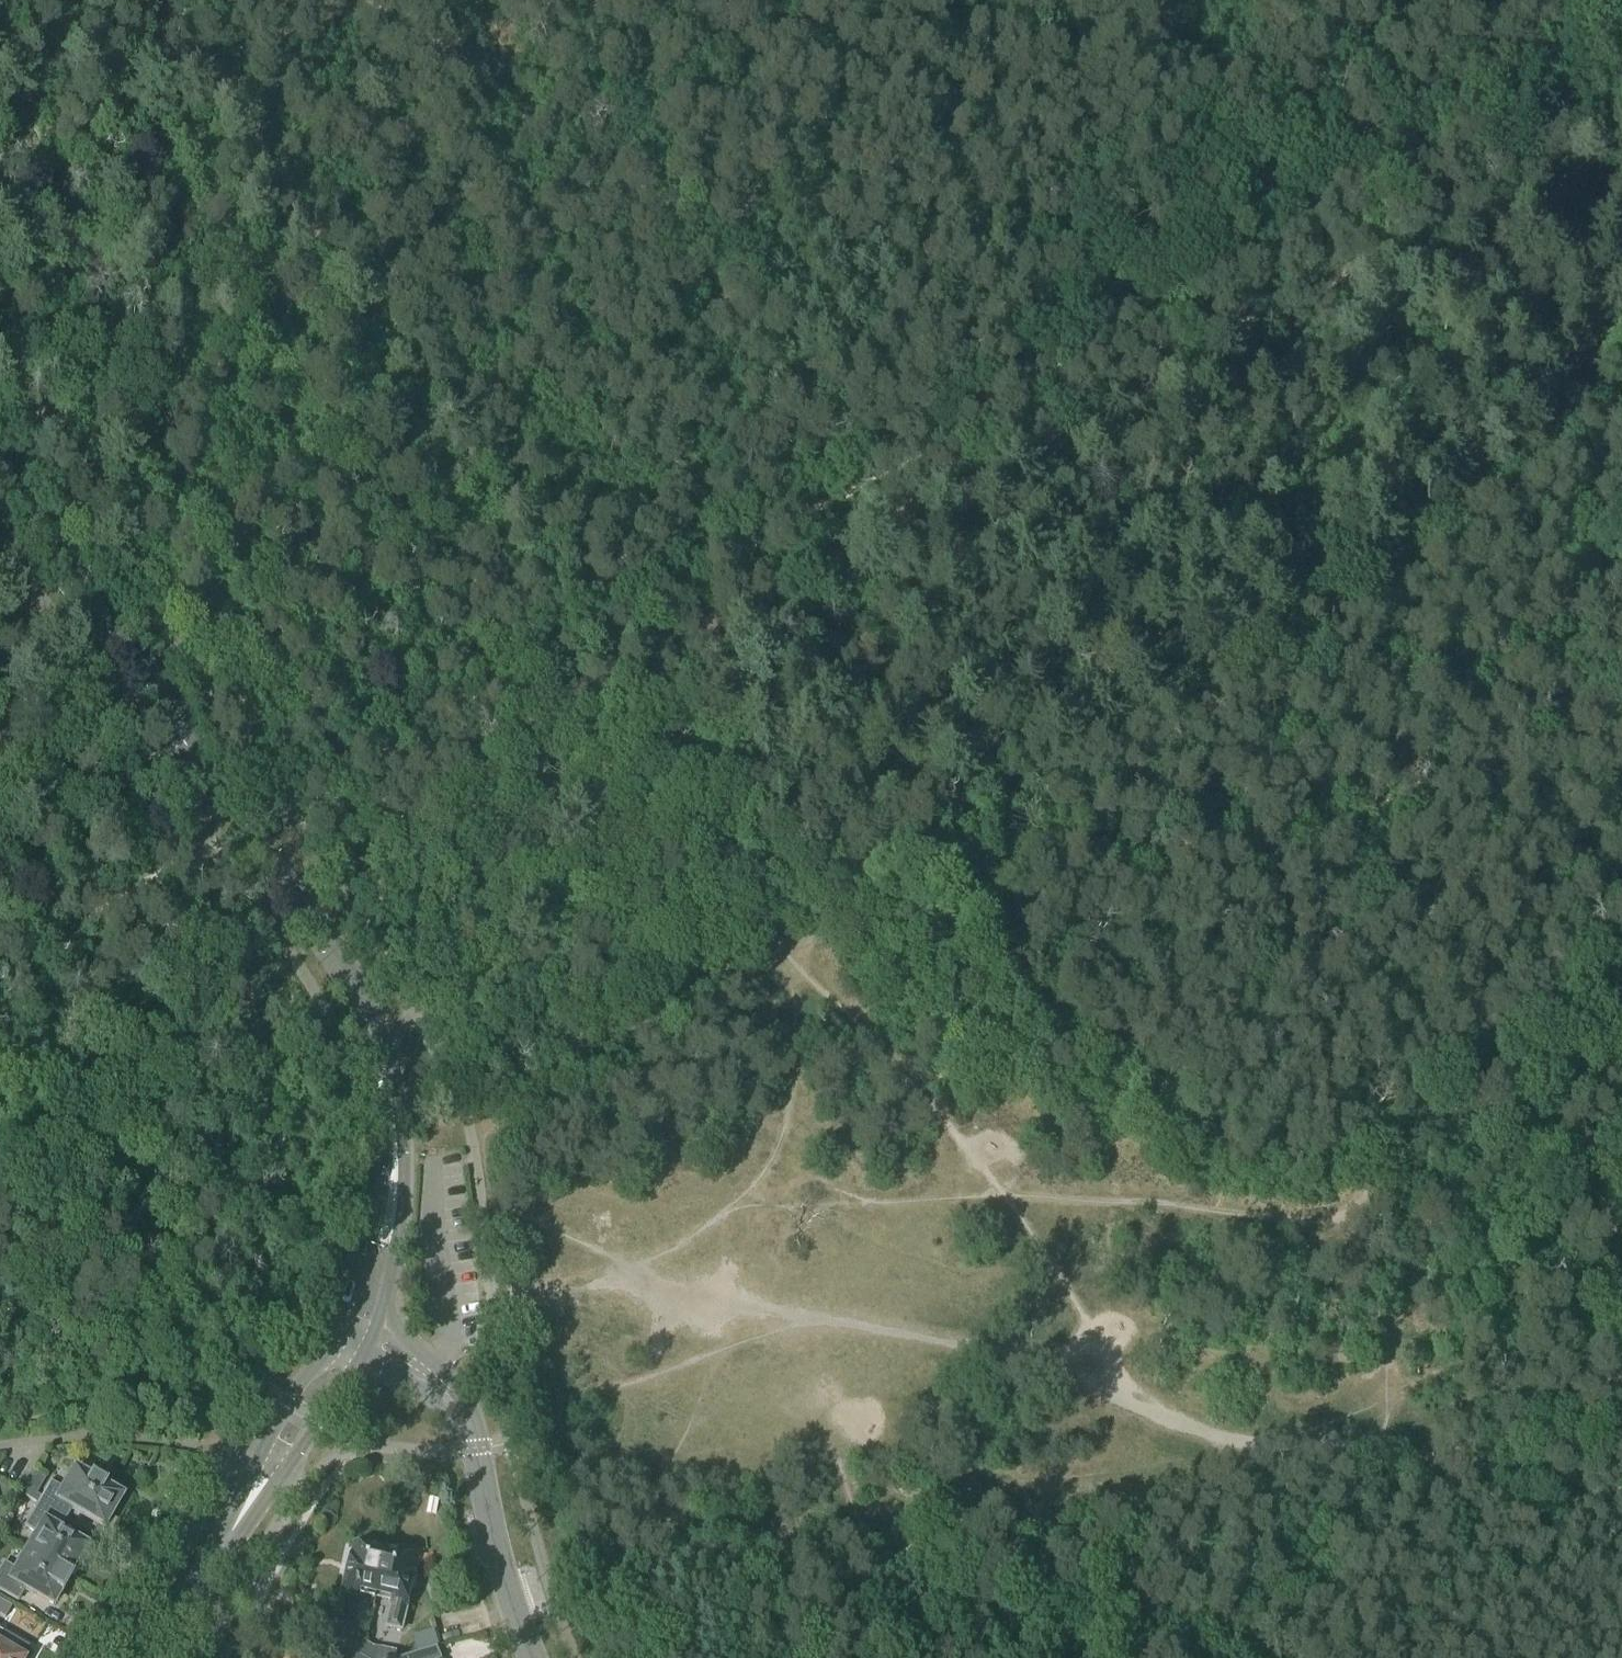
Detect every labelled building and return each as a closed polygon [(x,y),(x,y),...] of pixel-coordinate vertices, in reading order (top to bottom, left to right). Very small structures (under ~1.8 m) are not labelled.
[(38,1504),(64,1520),(71,1508),(103,1527),(120,1497),(118,1496),(121,1491),(105,1482),(104,1484),(91,1477),(90,1479),(74,1470),(63,1489),(51,1482),(38,1504)] [(57,1532),(64,1520),(38,1504),(25,1527),(37,1534),(27,1552),(71,1578),(71,1579),(73,1580),(90,1550),(57,1532)] [(379,1598),(390,1555),(357,1547),(346,1594),(360,1598),(361,1593),(379,1598)] [(71,1579),(71,1578),(27,1552),(16,1570),(4,1563),(0,1569),(0,1591),(17,1601),(24,1589),(52,1606),(59,1593),(61,1594),(71,1579)] [(390,1555),(379,1598),(395,1601),(389,1628),(403,1632),(420,1562),(390,1555)] [(12,1607),(0,1600),(0,1616),(5,1619),(12,1607)] [(355,1620),(357,1610),(343,1606),(340,1617),(355,1620)] [(366,1645),(366,1643),(347,1631),(340,1643),(351,1650),(359,1655),(366,1645)] [(359,1655),(364,1657),(385,1657),(387,1655),(384,1650),(376,1649),(366,1643),(366,1645),(359,1655)] [(0,1647),(0,1657),(19,1657),(0,1647)]
